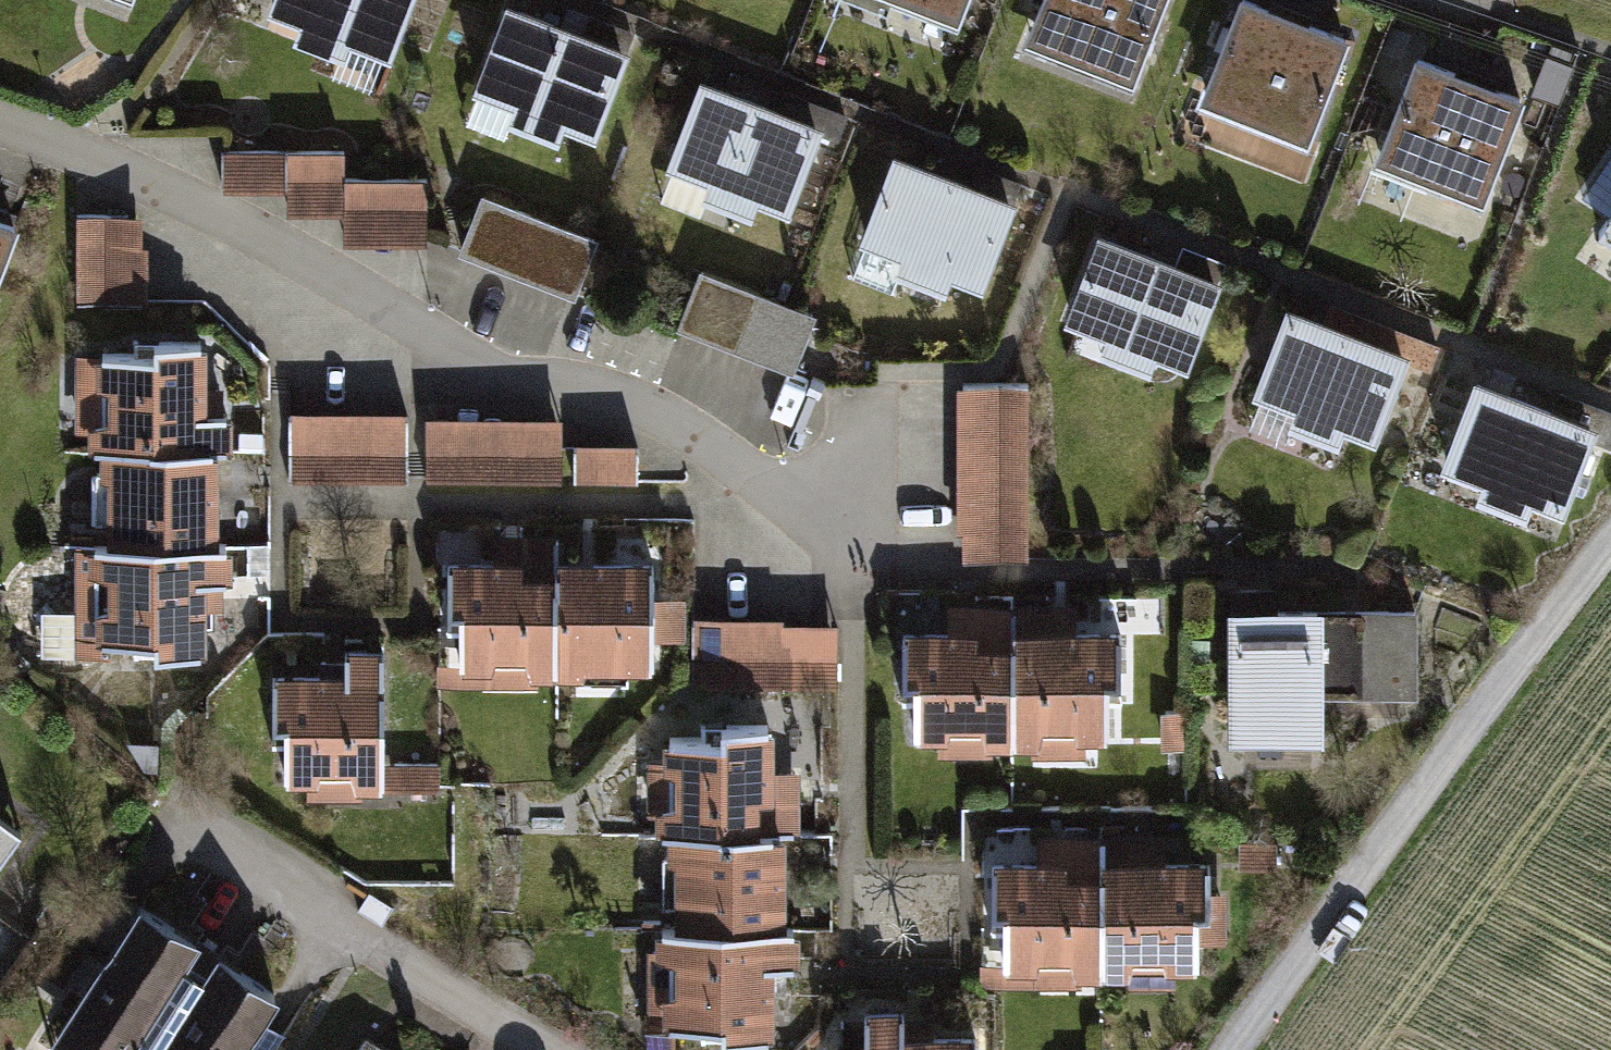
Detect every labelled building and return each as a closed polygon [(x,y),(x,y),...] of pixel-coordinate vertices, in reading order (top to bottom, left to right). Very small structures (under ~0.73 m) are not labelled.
[(129,15),(136,0),(91,0),(129,15)] [(400,83),(431,0),(293,0),(279,38),(400,83)] [(964,39),(980,0),(867,0),(964,39)] [(1038,55),(1149,100),(1189,1),(1186,0),(1060,0),(1038,55)] [(493,123),(607,168),(648,63),(534,18),(493,123)] [(1243,20),(1203,119),(1314,164),(1354,66),(1243,20)] [(660,198),(795,246),(838,125),(703,77),(660,198)] [(1426,83),(1385,181),(1496,227),(1537,128),(1426,83)] [(351,137),(224,141),(226,207),(315,204),(315,239),(435,239),(433,179),(354,179),(351,137)] [(858,265),(998,313),(1036,203),(895,156),(858,265)] [(603,253),(482,206),(459,265),(580,312),(603,253)] [(149,225),(78,226),(79,317),(150,316),(149,225)] [(1595,250),(1610,261),(1610,227),(1595,250)] [(18,239),(0,234),(0,298),(18,239)] [(1068,345),(1210,394),(1246,291),(1104,241),(1068,345)] [(822,329),(699,290),(681,347),(804,386),(822,329)] [(1257,416),(1398,469),(1433,377),(1292,325),(1257,416)] [(88,370),(90,461),(239,458),(237,368),(88,370)] [(1586,541),(1610,470),(1610,439),(1483,394),(1449,494),(1586,541)] [(1035,397),(952,396),(950,568),(1033,568),(1035,397)] [(413,425),(292,426),(292,502),(414,500),(413,425)] [(436,432),(437,497),(565,495),(564,431),(436,432)] [(239,458),(90,461),(92,567),(241,564),(239,458)] [(584,461),(586,501),(653,497),(651,458),(584,461)] [(241,564),(92,567),(94,677),(243,674),(241,564)] [(553,567),(445,567),(445,708),(552,708),(553,567)] [(553,567),(552,708),(655,709),(656,568),(553,567)] [(1321,622),(1224,622),(1225,758),(1322,758),(1322,717),(1321,622)] [(1419,622),(1321,622),(1322,717),(1422,718),(1419,622)] [(699,633),(698,704),(834,706),(835,635),(699,633)] [(1117,636),(1011,637),(1012,746),(1102,745),(1101,694),(1117,694),(1117,636)] [(912,638),(913,747),(1012,746),(1011,637),(912,638)] [(286,684),(284,812),(409,813),(411,686),(286,684)] [(671,834),(679,834),(782,833),(796,833),(796,778),(767,778),(767,728),(729,728),(729,740),(671,740),(671,834)] [(14,836),(0,826),(0,855),(14,836)] [(782,833),(679,834),(679,934),(783,933),(782,833)] [(990,871),(990,987),(1102,986),(1102,976),(1102,871),(990,871)] [(1210,871),(1102,871),(1102,976),(1194,976),(1194,943),(1211,943),(1210,871)] [(52,1049),(152,1049),(217,957),(150,910),(52,1049)] [(783,933),(679,934),(661,934),(662,1031),(726,1031),(726,1039),(771,1039),(771,967),(794,967),(794,933),(783,933)] [(284,999),(224,961),(167,1049),(252,1049),(284,999)]
